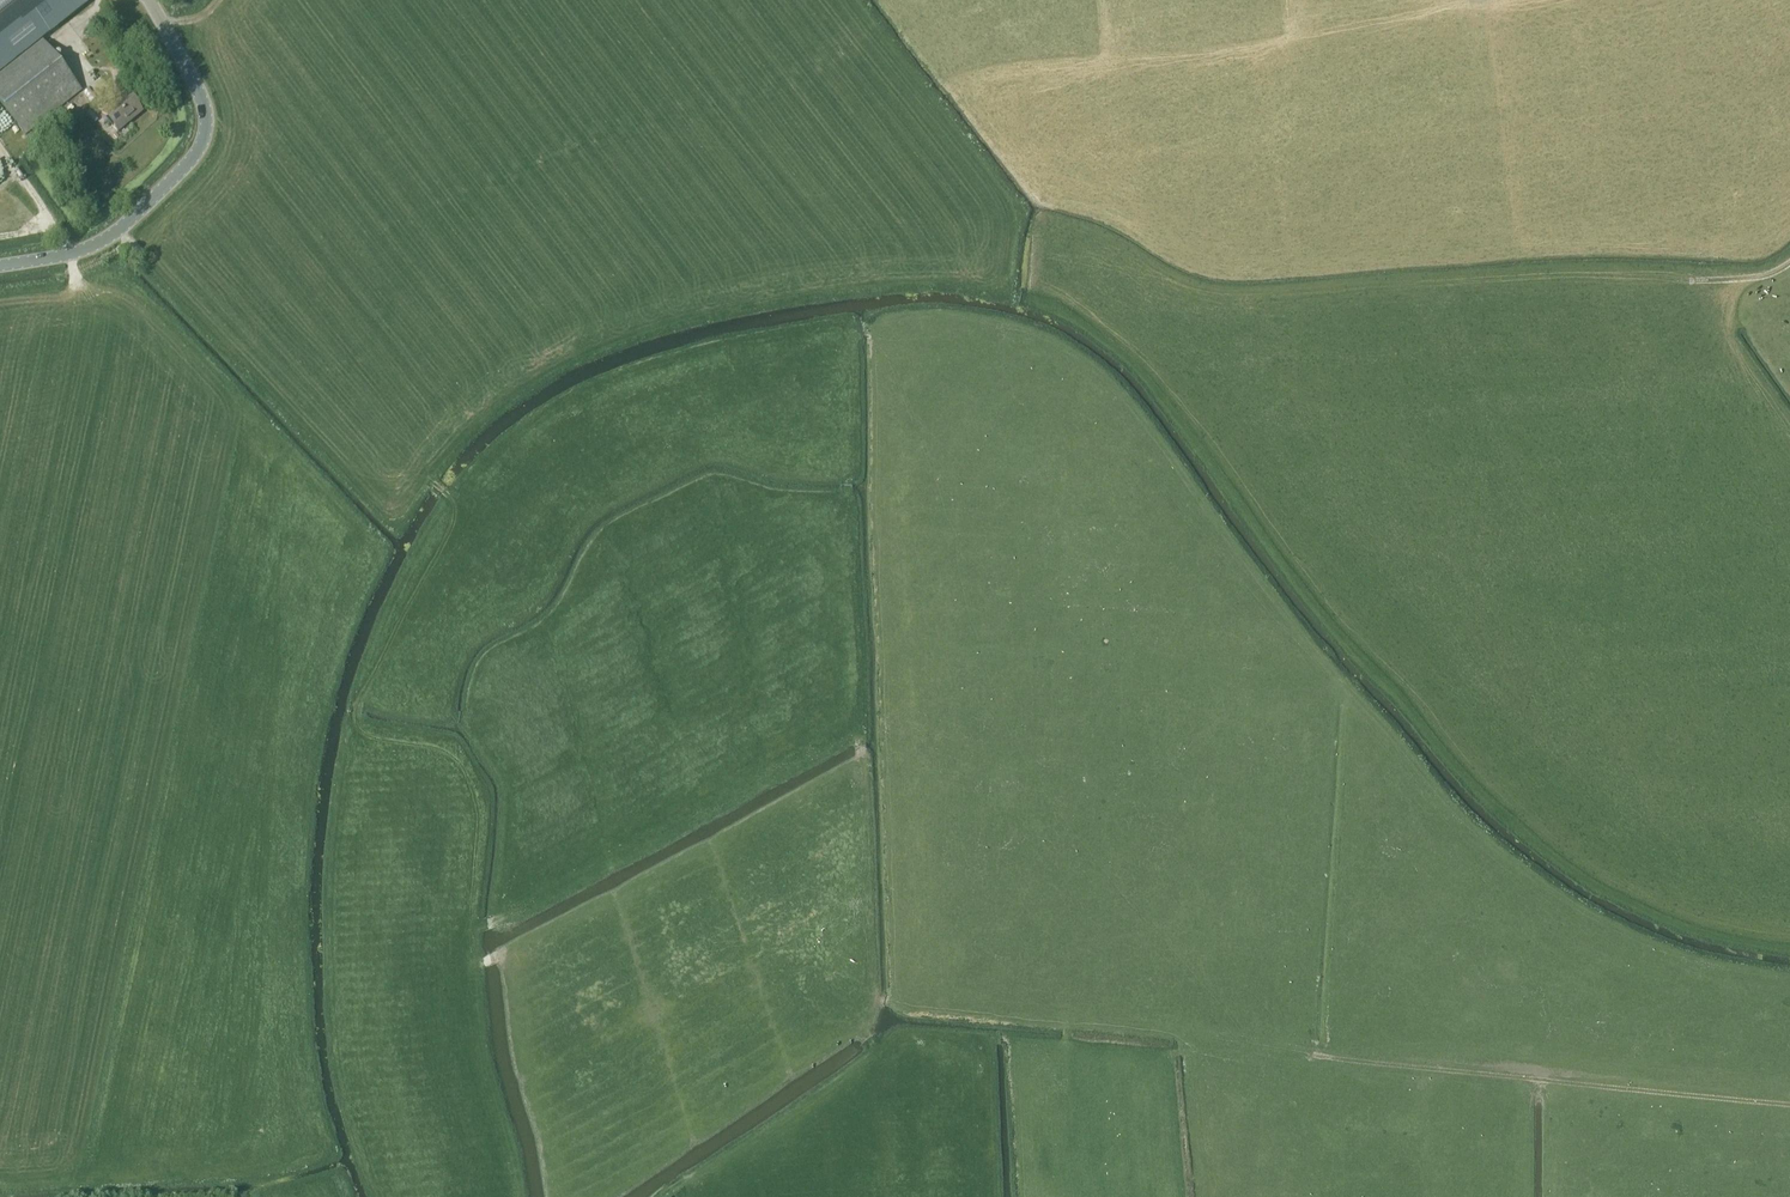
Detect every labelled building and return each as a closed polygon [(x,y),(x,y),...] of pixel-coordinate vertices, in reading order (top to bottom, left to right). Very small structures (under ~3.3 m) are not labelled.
[(88,1),(87,0),(0,0),(0,70),(88,1)] [(130,37),(123,29),(118,33),(125,41),(130,37)] [(0,74),(0,104),(25,134),(81,89),(42,41),(0,74)] [(90,87),(73,101),(80,110),(97,96),(90,87)] [(141,113),(125,93),(101,113),(117,133),(141,113)]
